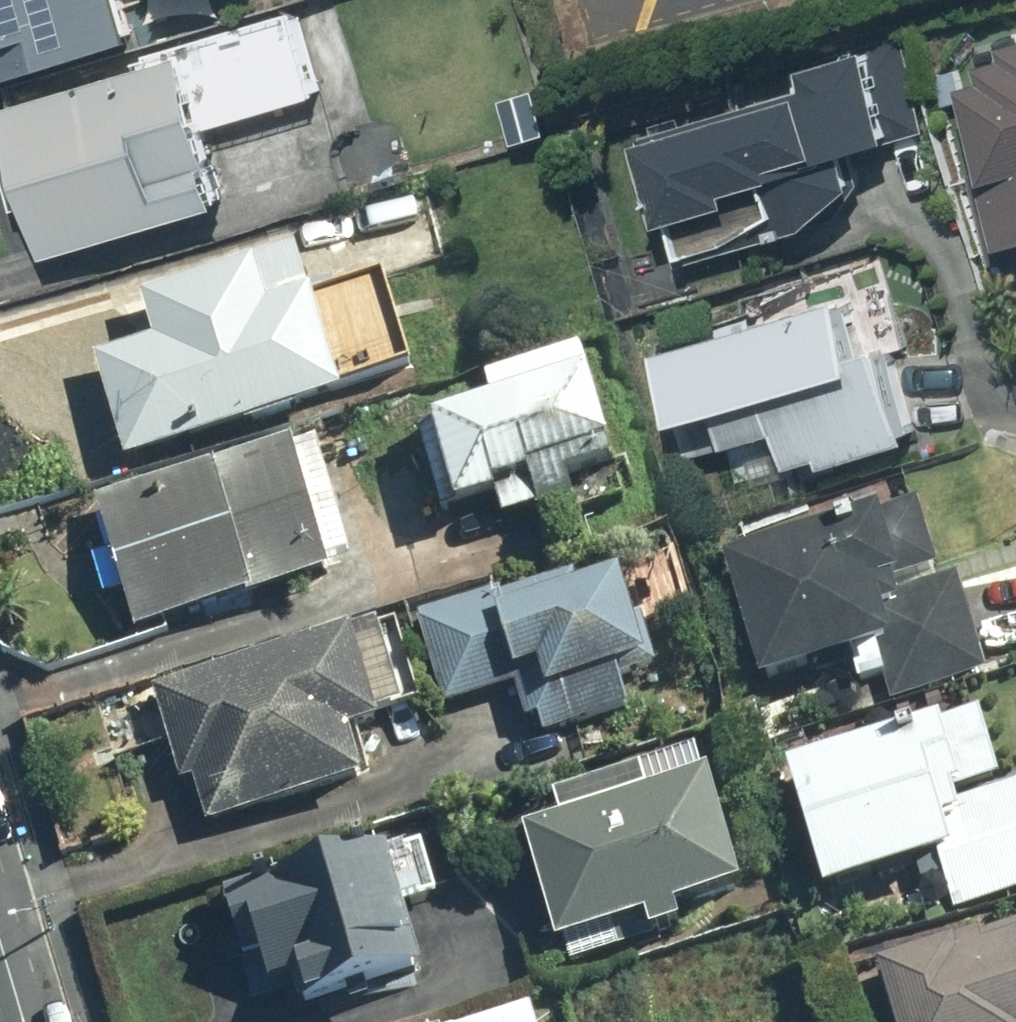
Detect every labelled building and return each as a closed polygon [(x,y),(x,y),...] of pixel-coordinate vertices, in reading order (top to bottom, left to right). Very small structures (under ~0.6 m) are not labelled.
[(134,44),(120,0),(0,0),(0,85),(134,44)] [(140,61),(143,72),(1,111),(43,264),(225,214),(203,134),(320,103),(297,18),(140,61)] [(1007,65),(959,76),(958,71),(940,75),(947,106),(965,102),(998,252),(1015,248),(1015,43),(1003,45),(1007,65)] [(823,221),(857,188),(849,158),(930,136),(914,76),(876,86),(868,54),(800,72),(809,104),(638,150),(669,263),(823,221)] [(535,84),(491,98),(509,153),(553,139),(535,84)] [(381,279),(303,303),(289,255),(134,300),(148,347),(91,364),(122,470),(334,408),(331,398),(409,375),(381,279)] [(886,346),(856,355),(841,304),(652,359),(681,458),(733,443),(748,494),(825,471),(915,445),(886,346)] [(581,370),(414,424),(447,524),(613,470),(581,370)] [(317,453),(288,462),(284,450),(92,510),(135,646),(327,585),(323,572),(352,563),(317,453)] [(956,580),(937,585),(918,514),(720,565),(753,694),(880,661),(891,704),(934,693),(982,681),(956,580)] [(535,743),(613,723),(626,720),(618,688),(653,679),(638,622),(627,625),(617,586),(580,595),(576,578),(414,619),(440,719),(515,700),(522,726),(531,724),(535,743)] [(368,736),(366,725),(418,711),(397,635),(345,650),(341,638),(147,692),(174,790),(191,785),(205,836),(362,793),(348,742),(368,736)] [(939,866),(951,910),(1015,891),(1015,789),(998,794),(978,722),(779,779),(814,901),(939,866)] [(546,951),(636,930),(640,948),(675,940),(670,922),(730,908),(696,764),(627,780),(634,812),(519,839),(546,951)] [(214,901),(232,960),(245,956),(253,983),(274,976),(289,1021),(297,1021),(420,983),(398,914),(434,902),(417,850),(376,863),(372,849),(214,901)] [(871,972),(884,1021),(1015,1021),(1015,934),(871,972)] [(477,1021),(533,1021),(528,1005),(477,1021)]
